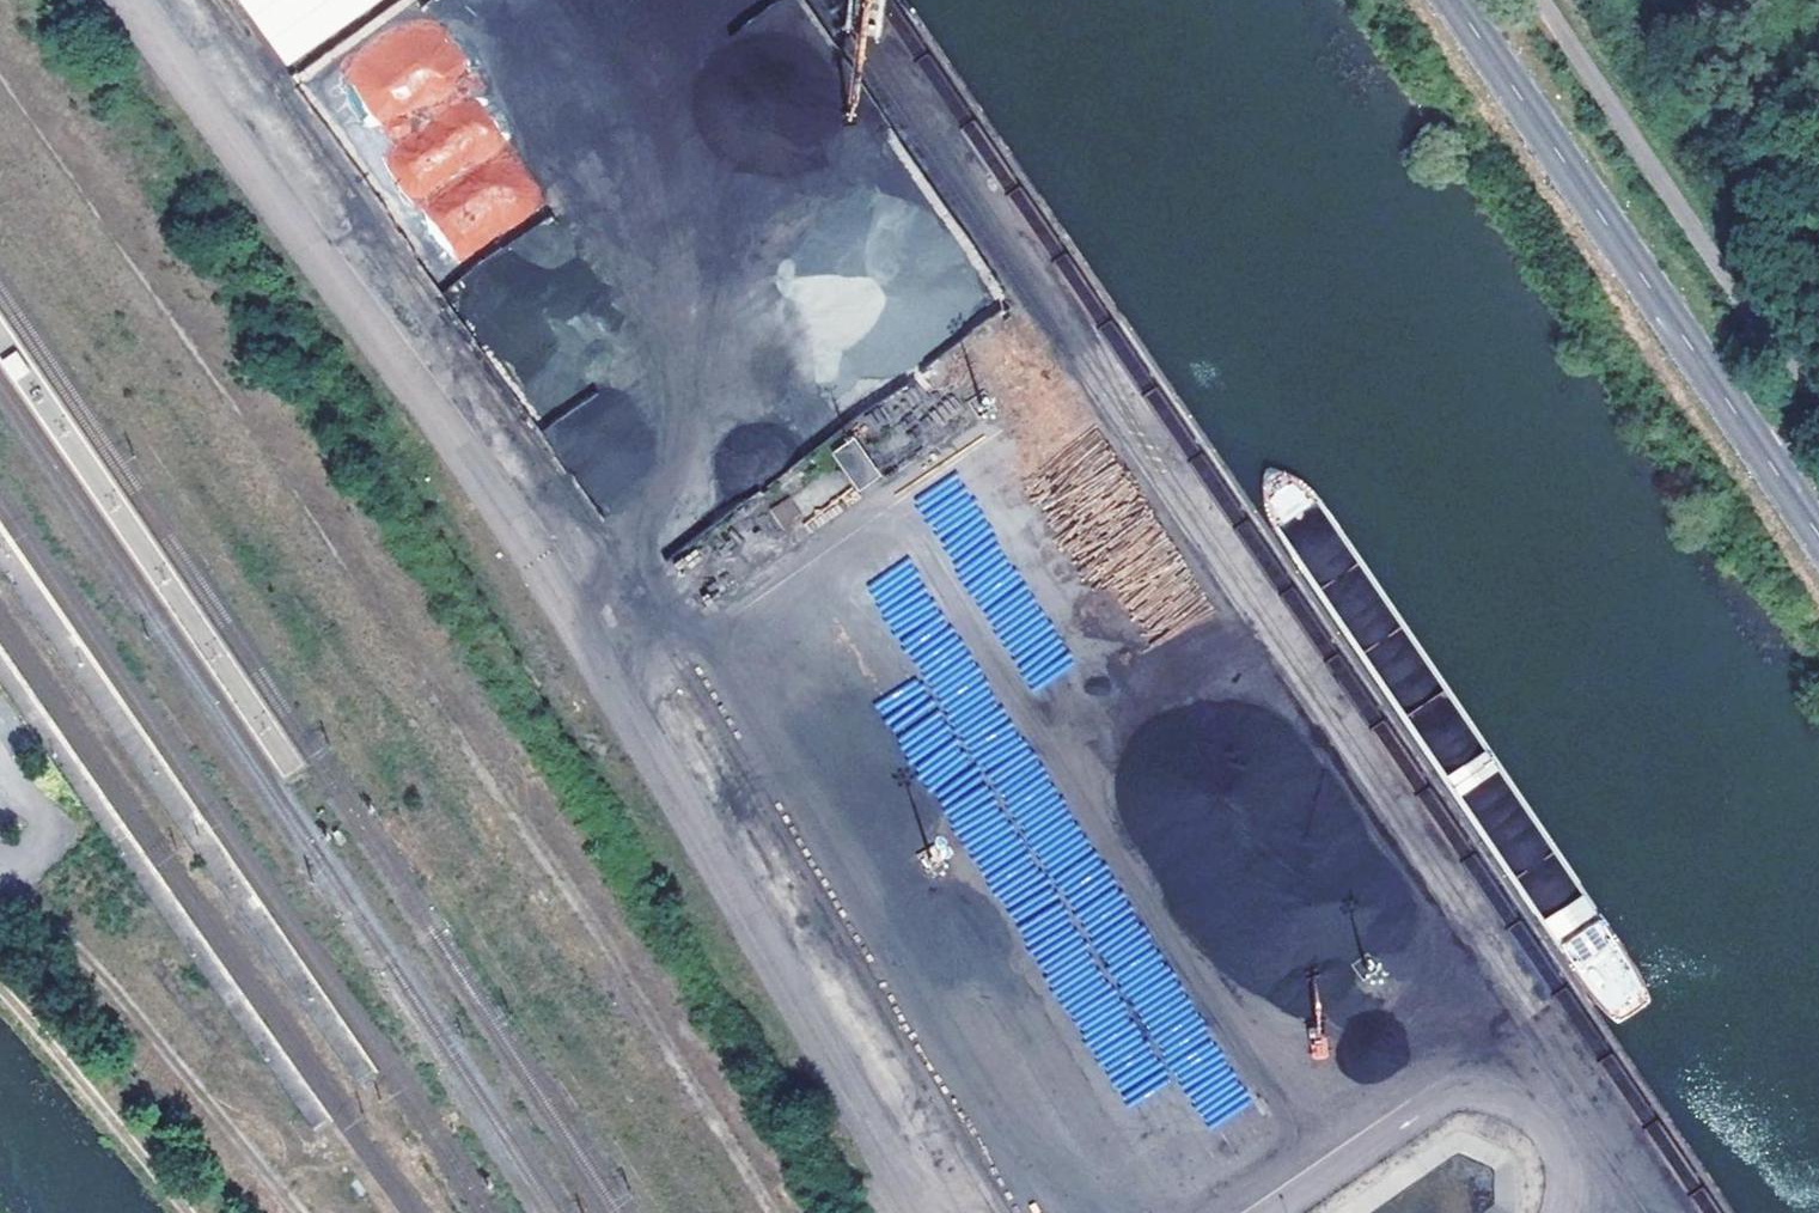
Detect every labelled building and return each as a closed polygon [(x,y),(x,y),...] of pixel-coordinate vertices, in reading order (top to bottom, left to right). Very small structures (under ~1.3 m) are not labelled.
[(292,60),(374,0),(248,0),(292,60)] [(4,363),(18,382),(31,373),(17,354),(4,363)] [(837,448),(853,487),(873,479),(858,440),(837,448)] [(790,497),(772,508),(783,527),(802,516),(790,497)] [(1182,1086),(1209,1128),(1251,1101),(1224,1059),(1182,1086)]
